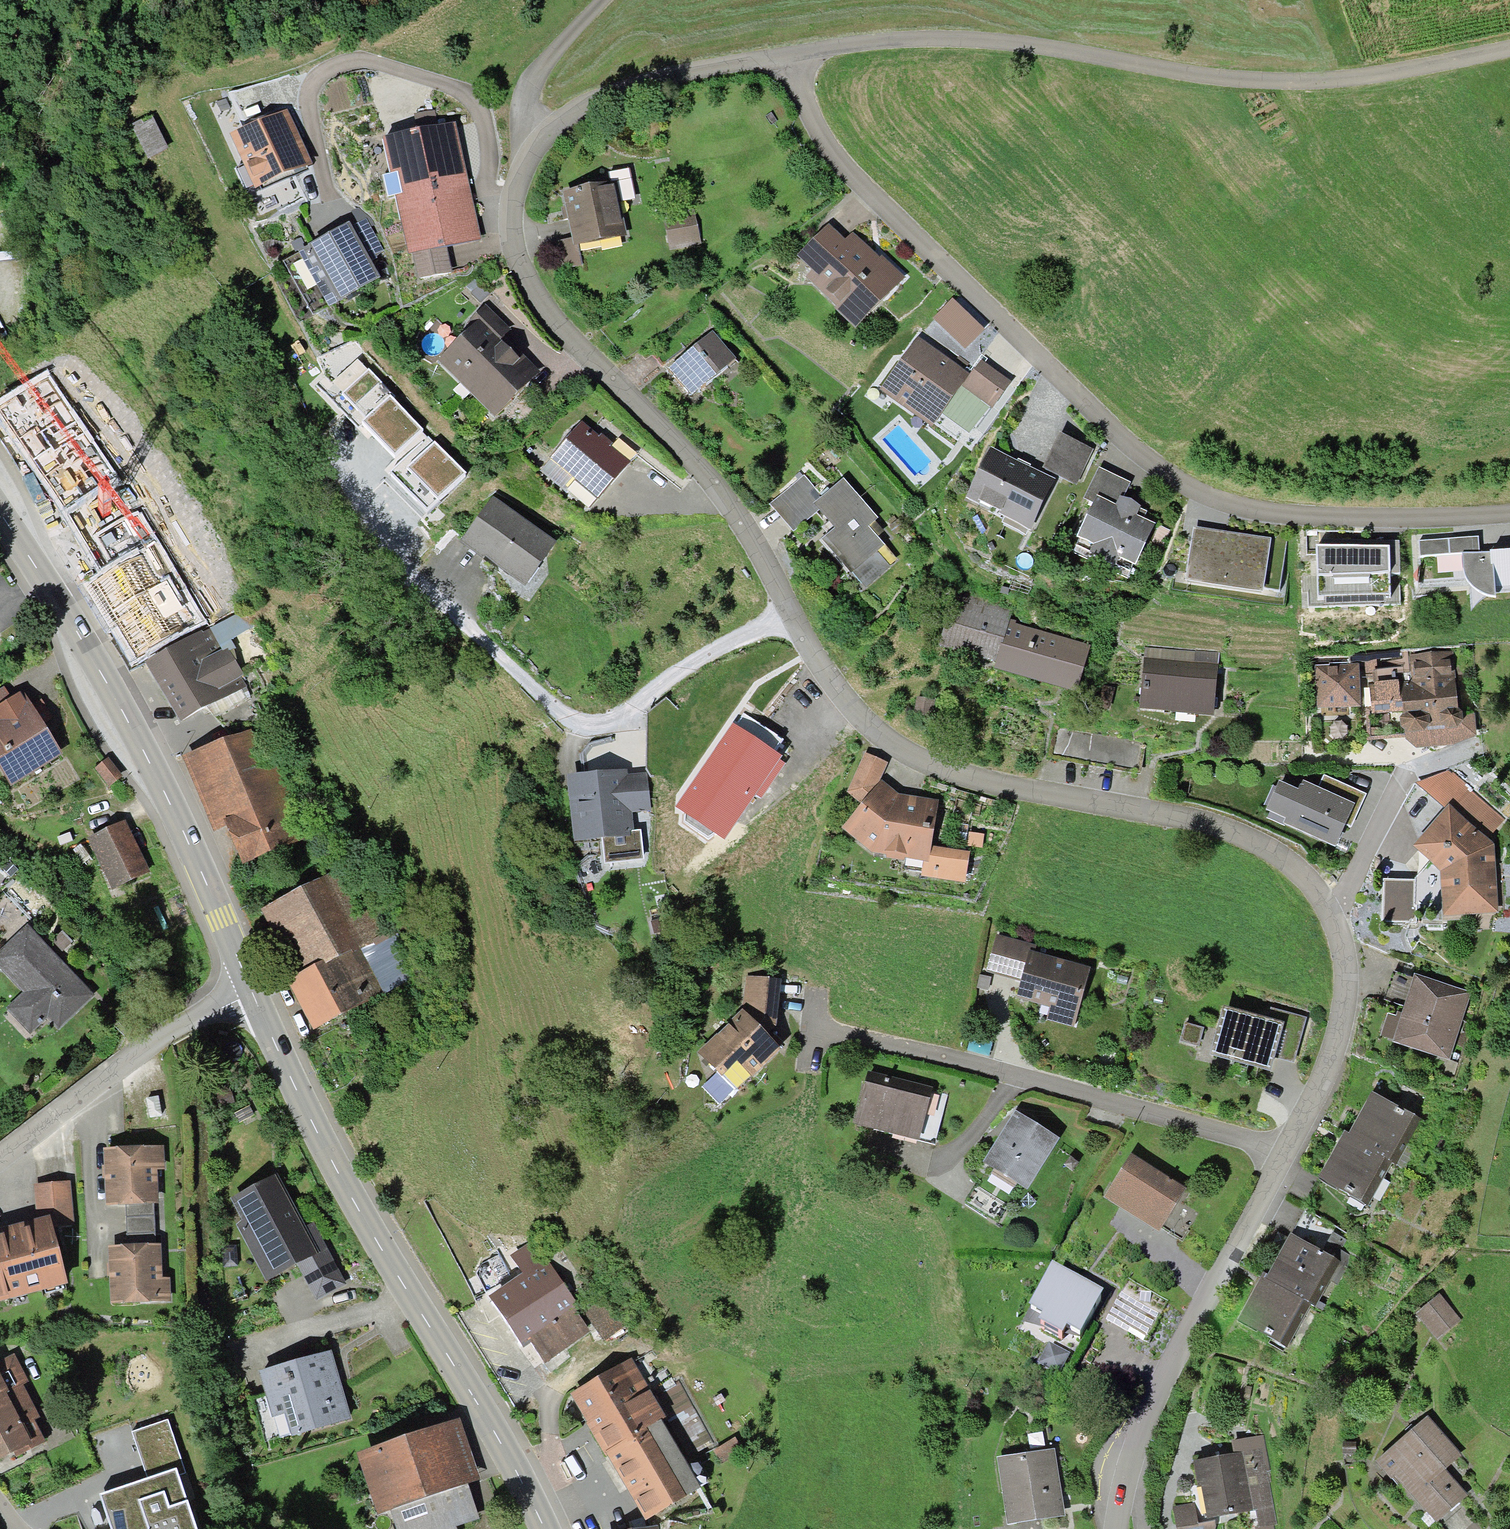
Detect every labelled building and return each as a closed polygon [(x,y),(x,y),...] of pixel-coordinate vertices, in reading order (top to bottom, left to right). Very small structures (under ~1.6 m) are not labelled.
[(288,111),(232,136),(255,188),(311,163),(288,111)] [(150,116),(131,126),(146,156),(166,146),(150,116)] [(453,121),(381,137),(390,172),(381,174),(387,197),(394,195),(409,252),(412,251),(445,243),(479,236),(453,121)] [(610,188),(613,205),(629,202),(624,174),(608,177),(610,188)] [(562,196),(570,244),(618,237),(613,205),(610,188),(562,196)] [(689,216),(661,219),(665,248),(693,245),(689,216)] [(351,228),(367,258),(384,249),(367,219),(351,228)] [(349,224),(285,258),(312,312),(378,279),(367,258),(351,228),(349,224)] [(806,282),(855,324),(893,280),(844,238),(838,245),(826,234),(801,263),(813,274),(806,282)] [(445,243),(412,251),(419,279),(451,271),(445,243)] [(940,317),(972,347),(991,327),(958,297),(940,317)] [(469,330),(437,366),(492,414),(529,371),(496,341),(504,332),(481,311),(466,328),(469,330)] [(960,356),(968,347),(943,324),(935,333),(960,356)] [(708,337),(668,372),(690,398),(731,362),(708,337)] [(912,348),(880,394),(929,427),(961,381),(912,348)] [(358,364),(326,395),(368,439),(372,435),(394,459),(384,468),(425,512),(463,477),(358,364)] [(979,365),(962,390),(988,409),(1006,384),(979,365)] [(100,572),(155,539),(117,477),(48,373),(0,402),(0,412),(100,572)] [(961,403),(953,420),(970,427),(978,410),(961,403)] [(576,428),(540,474),(562,491),(571,478),(595,496),(621,462),(576,428)] [(1055,441),(1042,472),(1072,485),(1085,454),(1055,441)] [(986,454),(965,500),(1028,530),(1050,484),(986,454)] [(1094,502),(1115,512),(1119,503),(1126,488),(1095,474),(1085,498),(1094,502)] [(871,522),(838,483),(818,500),(802,480),(769,507),(790,532),(815,511),(835,535),(823,545),(847,575),(879,548),(863,528),(871,522)] [(1094,502),(1076,540),(1094,548),(1090,557),(1112,566),(1115,558),(1130,565),(1147,526),(1131,519),(1135,510),(1119,503),(1115,512),(1094,502)] [(490,503),(459,544),(520,590),(551,549),(490,503)] [(1191,536),(1186,583),(1258,592),(1264,545),(1191,536)] [(130,667),(205,622),(155,539),(100,572),(80,584),(130,667)] [(1461,557),(1474,556),(1473,541),(1415,545),(1416,560),(1461,557)] [(1387,550),(1317,552),(1319,597),(1388,595),(1387,550)] [(1461,557),(1463,581),(1472,590),(1483,598),(1509,596),(1509,554),(1474,556),(1461,557)] [(954,594),(937,646),(998,666),(997,668),(1071,692),(1085,650),(1006,624),(1010,612),(954,594)] [(200,629),(146,661),(179,721),(210,704),(247,684),(228,649),(234,646),(229,638),(252,626),(235,612),(202,633),(200,629)] [(1452,719),(1447,654),(1405,657),(1407,683),(1400,683),(1404,742),(1414,751),(1454,748),(1470,739),(1469,717),(1452,719)] [(1142,665),(1138,710),(1210,716),(1213,670),(1142,665)] [(1354,669),(1316,671),(1317,711),(1356,710),(1354,669)] [(0,690),(0,769),(10,785),(61,752),(22,691),(11,697),(4,687),(0,690)] [(915,703),(913,714),(926,717),(928,706),(915,703)] [(224,822),(239,860),(307,834),(277,757),(260,764),(247,730),(182,755),(210,827),(224,822)] [(729,732),(676,807),(692,819),(703,803),(729,821),(771,761),(729,732)] [(108,758),(94,770),(108,787),(122,775),(108,758)] [(862,758),(846,795),(858,808),(875,786),(882,766),(862,758)] [(567,782),(572,843),(599,841),(627,839),(625,813),(647,811),(644,782),(622,783),(622,777),(567,782)] [(1322,777),(1315,793),(1349,807),(1356,791),(1322,777)] [(1282,821),(1279,827),(1331,849),(1349,807),(1315,793),(1297,785),(1293,797),(1277,790),(1266,814),(1282,821)] [(840,833),(874,858),(924,864),(931,807),(898,803),(875,786),(858,808),(840,833)] [(1451,818),(1482,844),(1500,822),(1469,797),(1451,818)] [(1413,852),(1440,874),(1442,913),(1490,910),(1486,847),(1482,844),(1451,818),(1445,813),(1413,852)] [(85,841),(108,888),(148,870),(125,822),(85,841)] [(627,839),(599,841),(601,866),(637,864),(635,838),(627,839)] [(352,867),(267,912),(302,978),(387,934),(352,867)] [(26,924),(0,949),(0,966),(25,993),(9,1009),(31,1031),(48,1015),(58,1026),(92,994),(26,924)] [(387,934),(302,978),(283,988),(305,1030),(414,973),(392,931),(387,934)] [(988,974),(1020,982),(1027,957),(1029,948),(996,940),(988,974)] [(156,944),(145,951),(154,965),(165,959),(156,944)] [(1085,971),(1027,957),(1020,982),(1017,998),(1049,1005),(1046,1017),(1072,1023),(1085,971)] [(742,1020),(759,1039),(772,1033),(775,982),(744,980),(742,1020)] [(1411,980),(1394,1043),(1446,1058),(1464,995),(1411,980)] [(1221,1012),(1210,1056),(1265,1070),(1269,1056),(1276,1026),(1221,1012)] [(1279,1014),(1276,1026),(1269,1056),(1290,1061),(1300,1019),(1279,1014)] [(738,1016),(697,1055),(716,1075),(701,1089),(716,1105),(772,1052),(759,1039),(742,1020),(738,1016)] [(865,1088),(855,1124),(914,1140),(924,1104),(865,1088)] [(941,1140),(952,1098),(937,1094),(926,1136),(941,1140)] [(1368,1097),(1347,1138),(1390,1160),(1396,1163),(1417,1123),(1368,1097)] [(1013,1117),(984,1165),(1023,1189),(1053,1141),(1013,1117)] [(1342,1135),(1318,1182),(1366,1207),(1390,1160),(1347,1138),(1342,1135)] [(124,1203),(150,1202),(148,1170),(158,1169),(157,1151),(103,1154),(106,1205),(124,1203)] [(1129,1159),(1103,1200),(1154,1231),(1179,1190),(1129,1159)] [(273,1182),(231,1205),(269,1276),(292,1264),(312,1253),(300,1232),(273,1182)] [(31,1187),(33,1226),(44,1224),(45,1229),(66,1227),(64,1185),(31,1187)] [(124,1203),(126,1250),(153,1249),(150,1202),(124,1203)] [(60,1285),(45,1229),(44,1224),(33,1226),(0,1235),(0,1301),(60,1285)] [(312,1253),(292,1264),(312,1300),(342,1284),(311,1226),(300,1232),(312,1253)] [(1288,1241),(1267,1281),(1311,1304),(1316,1307),(1337,1266),(1288,1241)] [(523,1278),(489,1302),(518,1343),(521,1341),(538,1364),(585,1331),(568,1308),(571,1306),(528,1245),(509,1259),(523,1278)] [(126,1250),(106,1251),(110,1304),(163,1301),(162,1281),(155,1282),(153,1249),(126,1250)] [(1048,1279),(1022,1330),(1068,1353),(1094,1302),(1048,1279)] [(1262,1279),(1238,1325),(1286,1350),(1311,1304),(1267,1281),(1262,1279)] [(1125,1284),(1107,1320),(1143,1338),(1161,1303),(1125,1284)] [(1435,1298),(1414,1317),(1434,1339),(1455,1321),(1435,1298)] [(1063,1358),(1045,1349),(1036,1367),(1054,1376),(1063,1358)] [(0,1361),(0,1457),(36,1439),(28,1424),(34,1421),(16,1387),(24,1383),(10,1356),(0,1361)] [(291,1408),(298,1434),(346,1421),(327,1356),(258,1375),(269,1414),(291,1408)] [(570,1395),(602,1454),(655,1424),(658,1422),(645,1398),(626,1364),(570,1395)] [(671,1383),(645,1398),(658,1422),(685,1408),(671,1383)] [(1421,1423),(1379,1462),(1433,1521),(1461,1496),(1439,1471),(1453,1458),(1421,1423)] [(453,1424),(354,1457),(373,1516),(386,1512),(462,1487),(473,1483),(453,1424)] [(693,1493),(655,1424),(602,1454),(640,1522),(693,1493)] [(1257,1453),(1196,1464),(1206,1518),(1252,1510),(1255,1527),(1270,1525),(1257,1453)] [(998,1461),(1008,1525),(1059,1517),(1049,1454),(998,1461)] [(98,1496),(109,1528),(193,1528),(174,1471),(98,1496)] [(386,1512),(392,1528),(449,1528),(473,1521),(462,1487),(386,1512)] [(1172,1510),(1177,1528),(1195,1528),(1189,1506),(1172,1510)]
